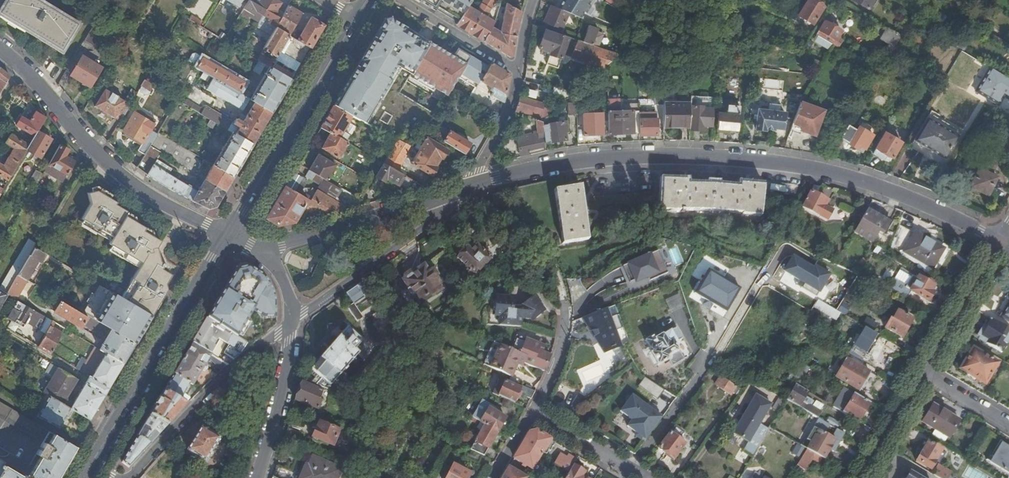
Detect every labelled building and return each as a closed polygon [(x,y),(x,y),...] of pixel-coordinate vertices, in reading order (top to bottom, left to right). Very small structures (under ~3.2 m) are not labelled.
[(37,0),(9,0),(1,13),(62,50),(77,24),(37,0)] [(260,1),(258,0),(255,4),(250,1),(244,11),(253,17),(255,13),(262,17),(271,0),(260,0),(260,1)] [(276,0),(271,0),(262,17),(268,20),(266,25),(274,30),(275,28),(281,19),(276,16),(278,12),(276,11),(281,3),(276,0)] [(459,24),(468,9),(473,2),(470,0),(418,0),(459,24)] [(488,14),(496,0),(481,0),(476,7),(488,14)] [(570,15),(581,19),(585,12),(588,14),(592,7),(590,5),(592,0),(564,0),(558,9),(570,15)] [(620,10),(623,4),(621,2),(622,0),(607,0),(605,2),(620,10)] [(813,26),(823,9),(810,0),(799,17),(813,26)] [(852,0),(868,9),(874,0),(852,0)] [(459,24),(458,26),(511,59),(513,57),(517,36),(522,13),(508,4),(500,35),(492,30),(495,25),(468,9),(459,24)] [(301,13),(288,5),(283,15),(281,19),(275,28),(288,35),(301,13)] [(558,9),(553,7),(546,23),(554,26),(553,29),(563,33),(570,15),(558,9)] [(244,11),(241,16),(247,19),(248,17),(258,23),(262,17),(255,13),(253,17),(244,11)] [(189,20),(200,26),(202,23),(191,16),(189,20)] [(258,23),(257,25),(272,33),(274,30),(266,25),(268,20),(262,17),(258,23)] [(310,48),(323,26),(310,18),(297,40),(310,48)] [(452,56),(390,20),(384,22),(372,43),(346,85),(334,106),(353,117),(366,124),(400,66),(447,95),(457,77),(475,88),(479,82),(488,68),(457,49),(452,56)] [(834,47),(837,48),(840,41),(837,39),(841,32),(824,22),(816,36),(834,47)] [(103,30),(93,24),(83,41),(92,47),(103,30)] [(223,27),(217,36),(223,40),(229,31),(223,27)] [(589,27),(584,43),(598,48),(602,36),(596,34),(598,30),(589,27)] [(297,40),(288,35),(275,28),(274,30),(272,33),(263,49),(268,53),(276,57),(280,50),(301,63),(310,48),(297,40)] [(569,38),(546,30),(539,49),(551,53),(551,55),(562,59),(569,38)] [(891,55),(891,54),(901,37),(895,33),(894,34),(886,30),(880,40),(888,45),(885,51),(891,55)] [(572,59),(603,70),(606,67),(619,56),(598,48),(584,43),(578,41),(572,59)] [(168,42),(164,48),(173,54),(176,55),(178,52),(175,49),(176,47),(168,42)] [(970,56),(974,51),(967,46),(963,52),(970,56)] [(173,54),(164,48),(160,55),(168,61),(173,54)] [(249,48),(246,53),(253,56),(255,52),(249,48)] [(269,68),(271,69),(275,62),(261,53),(257,60),(264,64),(269,68)] [(214,78),(239,92),(245,82),(203,56),(196,67),(203,71),(210,76),(214,78)] [(91,87),(101,68),(82,57),(71,75),(91,87)] [(257,60),(251,70),(258,74),(264,64),(257,60)] [(507,94),(511,75),(490,63),(488,68),(479,82),(491,89),(489,92),(492,93),(491,96),(503,105),(507,94)] [(9,76),(0,68),(0,91),(9,76)] [(272,112),(290,80),(271,69),(269,68),(263,78),(260,76),(259,79),(261,81),(251,99),(272,112)] [(989,69),(976,91),(999,105),(1004,97),(1008,100),(1008,81),(989,69)] [(151,71),(145,81),(153,86),(159,76),(151,71)] [(210,76),(203,71),(199,78),(207,82),(210,76)] [(253,144),(272,112),(251,99),(239,92),(214,78),(207,89),(242,110),(246,104),(250,107),(245,117),(241,114),(238,119),(236,118),(232,125),(231,124),(231,123),(205,106),(202,109),(193,104),(190,107),(210,119),(215,123),(231,132),(253,144)] [(145,81),(144,80),(141,86),(150,91),(153,86),(145,81)] [(479,82),(475,88),(491,96),(492,93),(489,92),(491,89),(479,82)] [(150,91),(141,86),(140,88),(139,90),(141,93),(144,94),(146,94),(148,93),(150,91)] [(113,117),(119,122),(137,93),(130,89),(123,101),(116,97),(117,96),(110,92),(110,93),(105,90),(94,107),(112,118),(113,117)] [(655,106),(664,106),(663,104),(664,97),(663,91),(655,91),(655,106)] [(882,107),(886,100),(877,94),(873,101),(882,107)] [(521,98),(517,112),(535,117),(536,111),(539,104),(521,98)] [(609,136),(621,135),(620,112),(623,112),(623,99),(607,99),(608,122),(609,136)] [(703,109),(709,110),(709,102),(697,101),(697,107),(703,107),(703,109)] [(797,114),(792,128),(815,137),(825,113),(801,103),(797,114)] [(663,128),(690,128),(690,104),(677,104),(663,104),(664,106),(663,128)] [(334,106),(321,128),(331,133),(346,142),(350,137),(343,133),(350,121),(353,117),(334,106)] [(694,107),(694,131),(703,132),(703,127),(712,127),(713,110),(709,110),(703,109),(703,107),(697,107),(694,107)] [(786,113),(758,111),(757,131),(766,132),(766,129),(775,130),(775,127),(784,128),(786,113)] [(620,112),(621,135),(633,135),(633,112),(623,112),(620,112)] [(36,131),(44,117),(36,113),(30,122),(21,117),(17,125),(34,135),(36,131)] [(136,151),(143,156),(149,146),(156,135),(149,130),(152,124),(135,113),(124,131),(125,132),(141,142),(139,145),(136,151)] [(594,137),(603,137),(603,122),(603,114),(593,115),(594,137)] [(640,114),(640,136),(657,136),(657,119),(651,119),(651,114),(640,114)] [(584,137),(594,137),(593,115),(583,115),(584,137)] [(738,132),(741,118),(720,116),(718,133),(727,135),(727,131),(738,132)] [(945,160),(959,137),(927,118),(913,142),(945,160)] [(212,128),(215,123),(210,119),(207,125),(212,128)] [(529,123),(523,119),(515,131),(521,135),(529,123)] [(518,141),(521,157),(528,156),(527,153),(543,149),(542,140),(545,139),(543,127),(542,122),(534,119),(536,133),(533,133),(534,136),(518,141)] [(545,139),(546,146),(566,142),(563,123),(543,127),(545,139)] [(435,136),(465,154),(471,144),(441,127),(435,136)] [(865,150),(873,137),(859,129),(857,132),(848,127),(841,139),(849,144),(849,145),(857,150),(859,146),(865,150)] [(34,135),(31,140),(28,146),(26,149),(40,158),(50,140),(36,131),(34,135)] [(141,142),(125,132),(123,136),(139,145),(141,142)] [(233,177),(253,144),(231,132),(212,165),(233,177)] [(346,142),(331,133),(322,148),(339,159),(349,144),(346,142)] [(892,159),(902,143),(885,133),(873,153),(884,159),(887,155),(892,159)] [(14,148),(9,158),(17,163),(26,149),(28,146),(10,136),(5,143),(14,148)] [(420,153),(439,164),(441,159),(443,160),(448,151),(428,139),(420,153)] [(397,140),(384,164),(398,172),(412,148),(397,140)] [(68,150),(60,145),(48,164),(65,175),(73,163),(70,161),(66,158),(64,157),(68,150)] [(216,206),(233,177),(212,165),(204,160),(195,174),(204,179),(197,192),(168,174),(164,171),(166,169),(159,164),(157,168),(153,165),(157,159),(160,153),(149,146),(143,156),(140,161),(148,166),(146,170),(149,172),(147,175),(171,191),(188,200),(199,205),(208,208),(216,206)] [(987,197),(997,180),(990,176),(993,172),(996,172),(998,169),(997,164),(1003,154),(993,148),(971,187),(972,191),(975,193),(977,192),(987,197)] [(436,168),(439,164),(420,153),(413,165),(433,177),(438,169),(436,168)] [(319,155),(310,170),(324,179),(328,181),(332,173),(337,175),(341,168),(319,155)] [(7,180),(17,163),(9,158),(4,166),(0,164),(0,176),(7,180)] [(172,169),(157,159),(153,165),(157,168),(159,164),(166,169),(164,171),(168,174),(172,169)] [(65,175),(48,164),(43,172),(61,182),(65,175)] [(407,190),(412,181),(398,172),(384,164),(376,178),(387,185),(388,182),(400,188),(401,187),(407,190)] [(324,179),(310,170),(306,177),(320,185),(324,179)] [(29,182),(35,186),(42,174),(36,171),(29,182)] [(308,181),(295,173),(268,218),(281,225),(294,223),(306,202),(308,199),(300,194),(308,181)] [(324,179),(320,185),(317,191),(333,200),(340,188),(328,181),(324,179)] [(761,218),(764,187),(740,186),(740,189),(687,186),(687,182),(663,181),(661,211),(680,212),(680,211),(742,215),(742,216),(761,218)] [(589,240),(581,186),(555,190),(563,244),(589,240)] [(820,194),(823,188),(815,187),(803,207),(826,222),(832,213),(824,209),(828,203),(823,200),(825,197),(820,194)] [(305,209),(319,217),(347,210),(333,200),(317,191),(305,209)] [(150,316),(165,291),(165,283),(170,275),(159,269),(163,264),(158,261),(155,248),(158,242),(140,232),(142,228),(124,217),(126,213),(114,206),(115,203),(99,193),(90,197),(91,199),(84,211),(87,213),(115,229),(113,233),(112,236),(114,238),(145,257),(143,260),(128,286),(131,288),(127,295),(125,293),(121,299),(150,316)] [(860,222),(867,210),(860,207),(853,218),(860,222)] [(877,214),(868,209),(867,210),(860,222),(854,232),(871,243),(878,232),(882,234),(889,224),(876,216),(877,214)] [(115,229),(87,213),(84,216),(113,233),(115,229)] [(930,269),(941,251),(914,234),(902,252),(930,269)] [(35,247),(37,244),(29,238),(14,263),(22,268),(35,247)] [(112,242),(143,260),(145,257),(114,238),(112,242)] [(471,274),(477,273),(491,257),(478,244),(472,250),(468,247),(459,257),(468,265),(467,270),(471,274)] [(45,254),(35,247),(22,268),(19,273),(18,275),(26,280),(34,267),(37,269),(45,254)] [(667,250),(673,265),(681,262),(675,247),(667,250)] [(664,248),(632,260),(642,283),(673,271),(664,248)] [(827,279),(791,259),(777,283),(796,295),(801,286),(817,295),(827,279)] [(270,288),(263,277),(245,265),(239,267),(227,285),(252,300),(261,298),(276,307),(274,297),(270,288)] [(429,272),(424,267),(404,281),(409,288),(407,289),(413,298),(415,296),(420,303),(432,294),(434,295),(443,288),(437,278),(437,275),(435,271),(429,272)] [(6,280),(13,284),(18,275),(19,273),(13,269),(6,280)] [(15,299),(26,280),(18,275),(13,284),(7,294),(15,299)] [(738,291),(707,275),(695,296),(726,312),(738,291)] [(895,293),(907,300),(911,294),(927,303),(932,295),(929,293),(932,288),(917,279),(909,292),(899,286),(895,293)] [(371,294),(362,282),(347,293),(354,304),(355,305),(371,294)] [(252,300),(227,285),(207,319),(249,346),(275,327),(276,324),(276,307),(261,298),(252,300)] [(121,299),(110,292),(94,320),(134,344),(150,316),(121,299)] [(664,299),(668,312),(683,307),(680,294),(664,299)] [(1006,300),(1008,306),(1001,319),(1008,324),(1008,296),(1006,300)] [(494,327),(522,329),(522,320),(528,316),(532,322),(545,314),(536,301),(525,309),(517,307),(517,300),(496,299),(494,327)] [(122,364),(134,344),(94,320),(60,300),(53,311),(80,327),(82,323),(101,335),(103,333),(107,335),(102,342),(100,341),(98,344),(100,346),(98,349),(104,353),(122,364)] [(40,330),(45,333),(52,322),(39,314),(17,301),(7,318),(14,322),(16,320),(25,325),(26,323),(40,331),(40,330)] [(400,311),(392,301),(384,308),(392,317),(400,311)] [(835,312),(817,302),(814,307),(832,317),(835,312)] [(837,312),(843,315),(848,307),(842,303),(837,312)] [(355,305),(354,304),(347,308),(357,323),(364,318),(355,305)] [(606,309),(583,318),(603,356),(621,348),(606,309)] [(900,338),(911,320),(897,311),(892,318),(890,316),(884,328),(900,338)] [(249,346),(207,319),(193,343),(211,355),(215,348),(212,346),(216,339),(228,346),(223,353),(233,360),(249,346)] [(990,320),(985,328),(983,326),(978,335),(986,341),(985,343),(1001,352),(1008,338),(1008,331),(990,320)] [(64,329),(52,322),(45,333),(38,346),(50,354),(64,329)] [(338,396),(346,387),(337,378),(357,355),(354,352),(363,341),(348,328),(311,369),(321,379),(315,386),(338,396)] [(669,361),(673,368),(684,362),(674,345),(683,341),(677,329),(665,336),(663,335),(656,340),(654,337),(646,342),(653,354),(652,354),(659,366),(669,361)] [(878,338),(870,333),(867,338),(875,343),(878,338)] [(525,365),(545,373),(551,357),(539,352),(535,351),(537,344),(514,335),(508,349),(527,357),(525,365)] [(570,344),(576,346),(578,338),(571,337),(570,344)] [(883,367),(895,347),(878,338),(875,343),(867,357),(867,358),(883,367)] [(836,347),(855,359),(859,352),(860,350),(841,339),(836,347)] [(211,355),(193,343),(174,375),(189,384),(191,385),(192,383),(201,370),(203,371),(206,367),(204,365),(207,361),(211,363),(210,364),(220,372),(227,365),(211,355)] [(495,343),(484,366),(491,369),(502,346),(495,343)] [(517,363),(525,365),(527,357),(508,349),(502,346),(491,369),(511,377),(517,363)] [(84,364),(79,371),(89,377),(108,388),(122,364),(104,353),(98,349),(94,347),(86,360),(84,364)] [(984,385),(996,365),(972,350),(959,370),(967,375),(969,374),(977,379),(976,381),(984,385)] [(863,363),(867,358),(867,357),(859,352),(855,359),(863,363)] [(859,393),(870,375),(846,360),(834,378),(859,393)] [(311,369),(303,361),(300,380),(315,386),(321,379),(311,369)] [(523,368),(525,365),(517,363),(511,377),(514,379),(519,367),(523,368)] [(809,371),(796,363),(786,379),(796,386),(799,387),(809,371)] [(89,420),(104,395),(84,384),(73,402),(65,397),(76,378),(59,368),(43,392),(48,396),(68,408),(89,420)] [(189,384),(174,375),(164,392),(178,401),(189,384)] [(104,395),(108,388),(89,377),(84,384),(104,395)] [(731,395),(736,387),(721,377),(715,385),(731,395)] [(644,378),(638,386),(657,399),(664,391),(644,378)] [(520,394),(532,400),(536,392),(523,386),(522,390),(501,381),(494,395),(505,399),(512,403),(515,404),(520,394)] [(191,385),(189,384),(178,401),(182,404),(185,396),(191,385)] [(323,393),(302,384),(297,401),(319,411),(322,403),(319,401),(323,393)] [(788,400),(817,418),(821,411),(811,405),(813,402),(805,397),(808,392),(799,387),(796,386),(788,400)] [(852,396),(844,391),(838,401),(846,406),(852,396)] [(178,401),(164,392),(150,415),(167,427),(186,407),(182,404),(178,401)] [(631,395),(619,413),(630,421),(626,428),(645,442),(663,418),(631,395)] [(58,428),(68,408),(48,396),(38,416),(37,419),(58,428)] [(185,396),(182,404),(186,407),(191,401),(185,396)] [(744,450),(754,456),(769,431),(761,426),(773,406),(757,396),(734,433),(748,442),(744,450)] [(858,422),(868,405),(852,396),(846,406),(842,412),(858,422)] [(781,412),(788,400),(782,397),(775,408),(781,412)] [(509,410),(512,403),(505,399),(502,406),(509,410)] [(489,409),(495,412),(496,409),(483,401),(472,418),(480,422),(489,409)] [(40,427),(0,403),(0,419),(33,439),(40,427)] [(947,439),(957,422),(931,406),(920,423),(947,439)] [(486,425),(498,432),(506,419),(495,412),(489,409),(480,422),(486,425)] [(167,427),(150,415),(137,437),(150,444),(167,427)] [(486,425),(480,422),(476,429),(482,432),(486,425)] [(332,447),(339,433),(319,424),(317,429),(315,429),(310,437),(312,438),(311,442),(313,443),(318,446),(321,442),(332,447)] [(482,456),(484,456),(495,437),(497,435),(498,432),(486,425),(482,432),(471,451),(482,456)] [(679,440),(684,433),(676,426),(659,448),(674,459),(685,444),(679,440)] [(206,461),(220,438),(202,428),(189,451),(206,461)] [(811,452),(821,458),(824,453),(831,456),(841,439),(825,430),(821,436),(815,447),(811,452)] [(546,448),(551,440),(537,431),(530,434),(523,445),(540,455),(544,450),(545,450),(546,448)] [(73,447),(49,433),(36,455),(39,457),(27,477),(25,475),(23,477),(54,477),(73,447)] [(811,445),(815,447),(821,436),(817,434),(811,445)] [(150,444),(137,437),(122,463),(128,467),(150,444)] [(551,451),(556,443),(551,440),(546,448),(551,451)] [(928,471),(939,452),(925,444),(914,463),(928,471)] [(532,468),(540,455),(523,445),(515,458),(527,465),(530,467),(532,468)] [(1000,445),(994,454),(996,456),(991,464),(1008,475),(1008,450),(1000,445)] [(466,459),(479,464),(482,456),(471,451),(469,450),(466,459)] [(818,463),(821,458),(811,452),(808,450),(799,465),(806,470),(812,460),(818,463)] [(574,465),(577,460),(569,456),(567,458),(561,455),(555,464),(569,473),(573,467),(574,465)] [(341,470),(314,458),(310,467),(307,466),(302,477),(338,477),(341,470)] [(278,465),(275,476),(278,477),(293,477),(296,472),(278,465)] [(579,474),(583,476),(585,472),(574,465),(573,467),(578,470),(579,474)] [(930,475),(935,477),(950,477),(943,474),(945,470),(936,465),(930,475)] [(0,466),(0,477),(20,477),(0,466)] [(447,477),(468,477),(470,474),(453,466),(447,477)] [(583,476),(579,474),(578,470),(573,467),(569,473),(566,477),(587,477),(583,476)] [(504,477),(525,477),(509,469),(504,477)]
